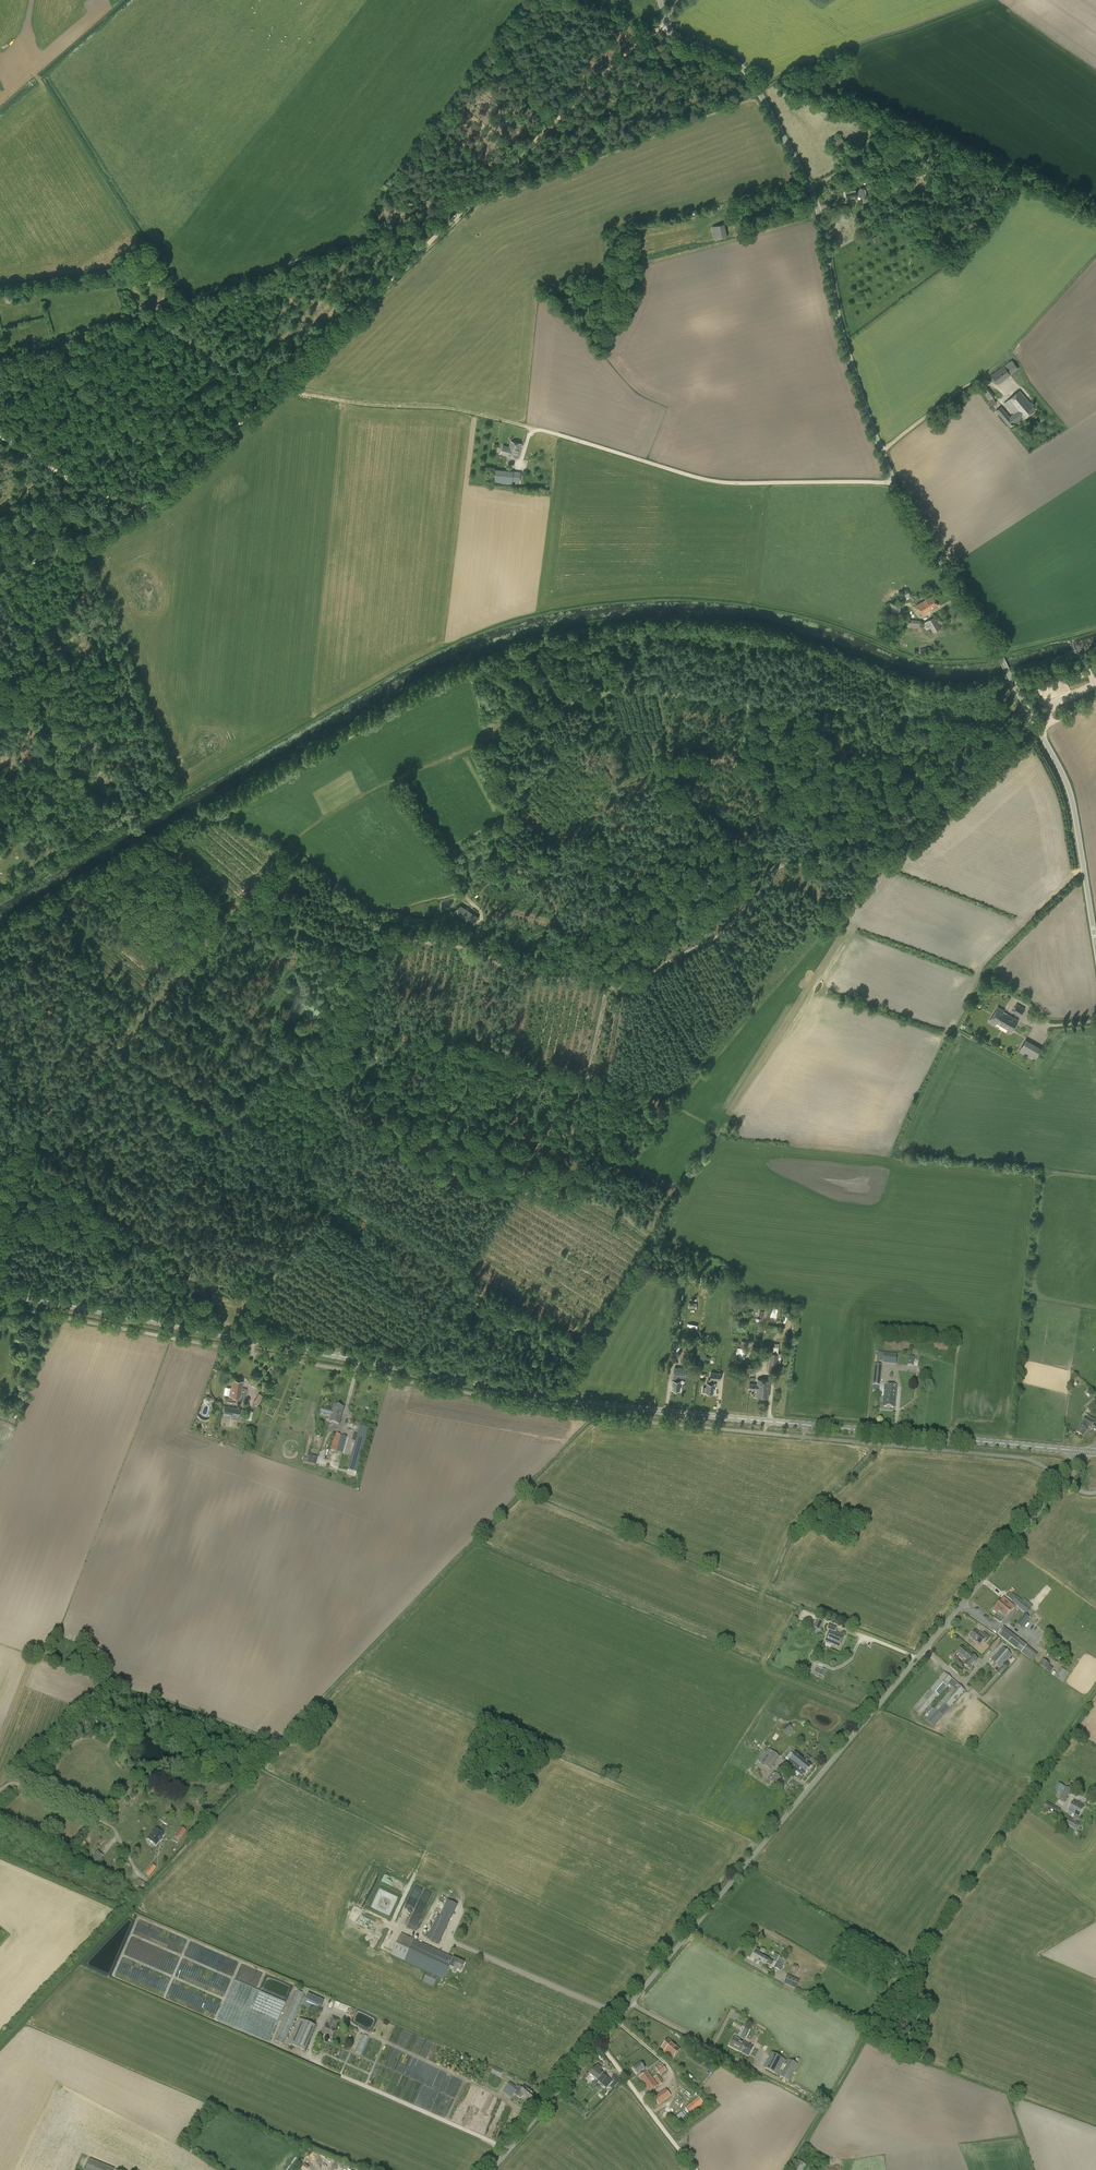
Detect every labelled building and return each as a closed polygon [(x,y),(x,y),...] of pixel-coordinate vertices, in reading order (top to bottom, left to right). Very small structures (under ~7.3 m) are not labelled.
[(830,146),(833,151),(845,142),(841,137),(830,146)] [(847,199),(856,197),(856,196),(861,195),(861,199),(868,198),(866,187),(859,188),(859,190),(855,191),(855,190),(846,192),(846,193),(845,193),(845,197),(847,197),(847,199)] [(860,222),(863,227),(870,223),(867,218),(860,222)] [(712,227),(714,239),(727,236),(724,224),(712,227)] [(147,308),(149,315),(165,309),(162,302),(147,308)] [(1010,374),(1018,369),(1012,360),(991,375),(998,385),(1011,375),(1010,374)] [(982,391),(987,399),(993,396),(988,387),(982,391)] [(1013,414),(1010,417),(1001,406),(996,410),(1009,426),(1022,416),(1024,419),(1035,409),(1019,390),(1004,403),(1013,414)] [(990,407),(995,402),(992,398),(986,403),(990,407)] [(509,447),(508,446),(506,455),(518,458),(522,444),(511,441),(509,447)] [(496,469),(494,484),(512,485),(512,481),(520,482),(521,472),(513,471),(496,469)] [(905,600),(911,597),(908,591),(902,594),(905,600)] [(916,605),(922,614),(938,605),(932,596),(916,605)] [(889,603),(888,616),(899,617),(901,604),(889,603)] [(931,628),(933,632),(941,628),(935,616),(922,623),(926,630),(931,628)] [(903,618),(902,626),(920,628),(921,621),(903,618)] [(462,906),(457,914),(473,925),(474,925),(473,924),(478,917),(479,917),(463,906),(462,906)] [(1025,1009),(1017,1004),(1012,1012),(1020,1016),(1025,1009)] [(1004,1010),(998,1007),(990,1021),(996,1024),(996,1023),(1012,1032),(1018,1020),(1006,1013),(1006,1015),(1002,1013),(1004,1010)] [(1041,1048),(1026,1039),(1020,1050),(1035,1058),(1041,1048)] [(739,1357),(745,1358),(746,1348),(747,1341),(742,1341),(740,1348),(738,1348),(737,1354),(739,1355),(739,1357)] [(774,1348),(773,1347),(772,1353),(770,1353),(768,1372),(783,1373),(784,1367),(777,1367),(779,1343),(774,1343),(774,1348)] [(674,1367),(673,1380),(672,1385),(673,1385),(672,1389),(680,1390),(680,1381),(679,1381),(679,1378),(686,1378),(686,1376),(687,1368),(674,1367)] [(710,1379),(708,1379),(708,1383),(707,1383),(706,1387),(703,1387),(703,1391),(706,1392),(713,1393),(714,1389),(715,1389),(716,1384),(714,1384),(714,1380),(720,1380),(721,1373),(711,1372),(710,1379)] [(880,1386),(881,1373),(874,1372),(873,1385),(880,1386)] [(241,1390),(243,1381),(233,1379),(232,1388),(231,1388),(230,1395),(240,1397),(241,1390)] [(750,1383),(749,1389),(757,1390),(756,1396),(769,1397),(770,1380),(758,1379),(757,1384),(750,1383)] [(895,1408),(897,1386),(885,1385),(883,1407),(895,1408)] [(259,1392),(254,1401),(259,1404),(265,1396),(259,1392)] [(1085,1406),(1087,1408),(1091,1412),(1095,1408),(1095,1400),(1094,1398),(1085,1406)] [(241,1409),(225,1405),(222,1417),(238,1420),(239,1418),(239,1416),(241,1409)] [(322,1408),(320,1414),(331,1417),(329,1422),(339,1425),(344,1407),(334,1405),(332,1411),(322,1408)] [(1082,1423),(1081,1426),(1076,1433),(1083,1437),(1089,1427),(1091,1428),(1094,1423),(1095,1420),(1088,1416),(1086,1419),(1085,1418),(1084,1419),(1083,1419),(1081,1421),(1082,1422),(1082,1423)] [(356,1472),(369,1428),(359,1426),(347,1470),(356,1472)] [(332,1445),(331,1451),(342,1454),(347,1437),(335,1434),(332,1445)] [(308,1455),(307,1458),(304,1457),(302,1462),(306,1463),(315,1465),(317,1458),(308,1455)] [(1003,1598),(998,1604),(1009,1613),(1014,1606),(1003,1598)] [(1029,1610),(1015,1598),(1012,1602),(1026,1614),(1029,1610)] [(998,1611),(1005,1617),(1009,1613),(998,1604),(992,1611),(996,1614),(998,1611)] [(1024,1614),(1017,1623),(1021,1627),(1029,1617),(1024,1614)] [(813,1628),(820,1631),(824,1622),(817,1619),(813,1628)] [(829,1624),(827,1629),(830,1630),(825,1641),(839,1647),(844,1636),(835,1632),(837,1627),(829,1624)] [(998,1634),(1021,1652),(1033,1661),(1038,1655),(1026,1646),(1003,1627),(998,1634)] [(980,1632),(980,1633),(976,1630),(970,1637),(977,1643),(978,1643),(980,1645),(983,1641),(986,1643),(990,1638),(984,1632),(982,1634),(980,1632)] [(962,1647),(957,1653),(959,1655),(958,1657),(962,1660),(963,1658),(964,1658),(967,1660),(963,1664),(969,1669),(978,1659),(972,1654),(971,1655),(968,1653),(969,1652),(966,1650),(965,1650),(962,1647)] [(991,1661),(1000,1669),(1012,1655),(1003,1647),(991,1661)] [(1041,1660),(1038,1666),(1050,1672),(1052,1668),(1047,1666),(1049,1663),(1041,1660)] [(1004,1665),(998,1673),(1000,1675),(1007,1667),(1004,1665)] [(819,1675),(823,1678),(827,1671),(822,1669),(821,1669),(817,1667),(814,1672),(819,1675)] [(934,1728),(962,1695),(966,1691),(944,1672),(913,1709),(921,1717),(949,1685),(952,1688),(925,1720),(934,1728)] [(764,1751),(763,1751),(777,1761),(780,1757),(769,1749),(766,1753),(764,1751)] [(770,1770),(777,1761),(763,1751),(760,1756),(762,1758),(759,1762),(770,1770)] [(786,1758),(789,1761),(789,1762),(796,1768),(798,1770),(797,1772),(802,1776),(803,1774),(804,1775),(812,1766),(804,1759),(796,1752),(794,1756),(790,1753),(786,1758)] [(782,1778),(773,1772),(768,1779),(777,1786),(782,1778)] [(1065,1801),(1071,1790),(1066,1787),(1060,1798),(1065,1801)] [(1074,1800),(1068,1811),(1079,1816),(1085,1806),(1074,1800)] [(1060,1809),(1046,1802),(1041,1812),(1045,1814),(1047,1809),(1057,1815),(1060,1809)] [(1075,1816),(1072,1820),(1069,1819),(1066,1824),(1077,1830),(1079,1824),(1076,1822),(1078,1818),(1075,1816)] [(155,1827),(147,1839),(156,1845),(164,1834),(155,1827)] [(180,1839),(186,1830),(181,1827),(175,1836),(180,1839)] [(95,1865),(104,1856),(99,1850),(89,1859),(95,1865)] [(156,1868),(152,1864),(144,1874),(149,1877),(156,1868)] [(136,1886),(143,1889),(147,1883),(139,1879),(136,1886)] [(412,1919),(418,1922),(433,1892),(426,1889),(412,1919)] [(439,1916),(438,1915),(427,1939),(439,1945),(458,1905),(447,1900),(439,1916)] [(405,1926),(414,1908),(406,1905),(398,1922),(405,1926)] [(402,1934),(392,1955),(428,1972),(424,1982),(434,1987),(438,1977),(444,1980),(450,1967),(454,1969),(454,1968),(460,1971),(464,1963),(458,1960),(453,1959),(454,1958),(402,1934)] [(771,1966),(773,1962),(769,1959),(759,1954),(761,1951),(757,1948),(752,1958),(766,1965),(767,1964),(771,1966)] [(785,1962),(779,1958),(774,1968),(780,1971),(785,1962)] [(799,1980),(788,1975),(784,1983),(795,1988),(799,1980)] [(269,2042),(286,2003),(234,1981),(217,2020),(269,2042)] [(295,1989),(274,2040),(284,2044),(304,1993),(295,1989)] [(310,1994),(304,2007),(320,2014),(325,2001),(310,1994)] [(327,2025),(323,2033),(332,2038),(336,2029),(335,2029),(339,2020),(333,2017),(329,2025),(327,2025)] [(300,2018),(288,2044),(304,2051),(316,2025),(300,2018)] [(735,2021),(733,2026),(740,2030),(743,2026),(735,2021)] [(362,2034),(354,2052),(361,2055),(369,2036),(362,2034)] [(734,2037),(729,2046),(748,2056),(753,2047),(734,2037)] [(767,2045),(776,2050),(780,2042),(771,2037),(767,2045)] [(318,2038),(313,2050),(318,2052),(323,2040),(318,2038)] [(679,2050),(669,2040),(662,2048),(672,2058),(679,2050)] [(772,2054),(765,2069),(778,2075),(786,2060),(772,2054)] [(790,2081),(798,2064),(790,2060),(782,2077),(790,2081)] [(648,2071),(644,2074),(641,2071),(645,2069),(641,2063),(633,2069),(637,2074),(638,2074),(640,2077),(639,2077),(649,2092),(658,2086),(648,2071)] [(598,2065),(590,2074),(606,2089),(609,2086),(612,2089),(620,2080),(614,2075),(612,2078),(615,2081),(613,2082),(603,2073),(602,2074),(600,2072),(602,2069),(598,2065)] [(663,2066),(657,2071),(660,2075),(666,2070),(663,2066)] [(492,2073),(500,2076),(502,2071),(494,2068),(492,2073)] [(659,2086),(663,2084),(657,2076),(654,2078),(659,2086)] [(532,2092),(525,2086),(523,2088),(520,2086),(519,2087),(517,2085),(515,2087),(511,2083),(503,2091),(511,2097),(514,2094),(521,2099),(524,2096),(530,2100),(535,2095),(531,2092),(532,2092)] [(654,2098),(659,2106),(672,2097),(665,2090),(654,2098)] [(701,2097),(693,2101),(697,2108),(705,2104),(701,2097)] [(677,2115),(680,2120),(686,2117),(683,2112),(677,2115)] [(114,2168),(90,2158),(85,2169),(114,2169),(114,2168)] [(295,2160),(290,2167),(293,2169),(299,2163),(295,2160)] [(806,2165),(798,2160),(792,2169),(803,2169),(806,2165)]
